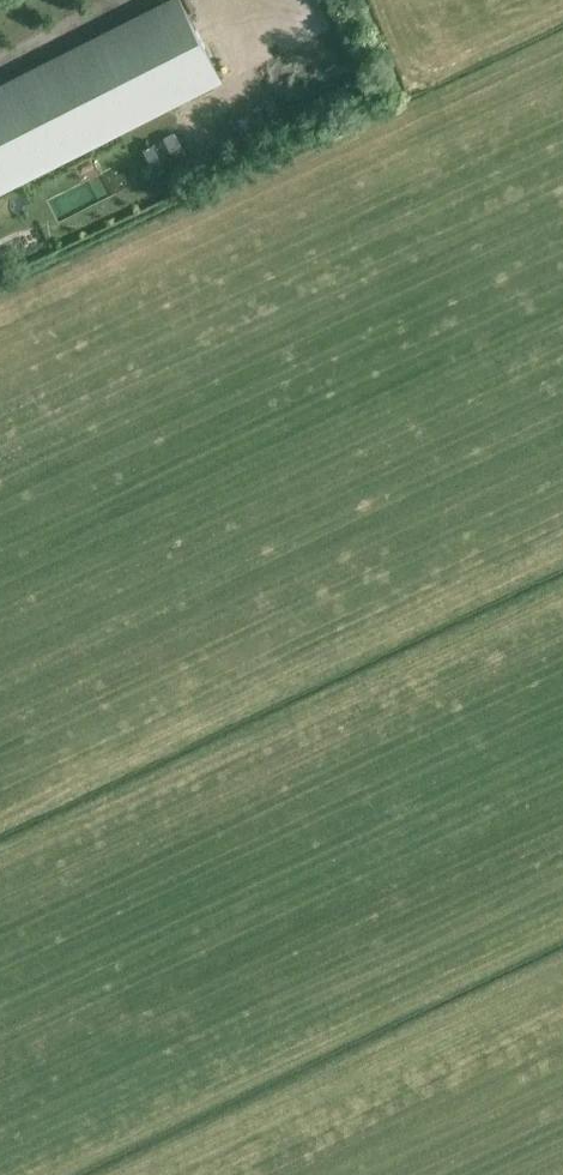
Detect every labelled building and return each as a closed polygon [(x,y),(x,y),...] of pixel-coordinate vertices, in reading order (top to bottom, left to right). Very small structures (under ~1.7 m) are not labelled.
[(0,86),(0,193),(221,81),(180,0),(171,0),(0,86)] [(328,37),(312,0),(192,0),(209,40),(218,36),(229,61),(263,47),(267,56),(287,48),(290,54),(328,37)]
